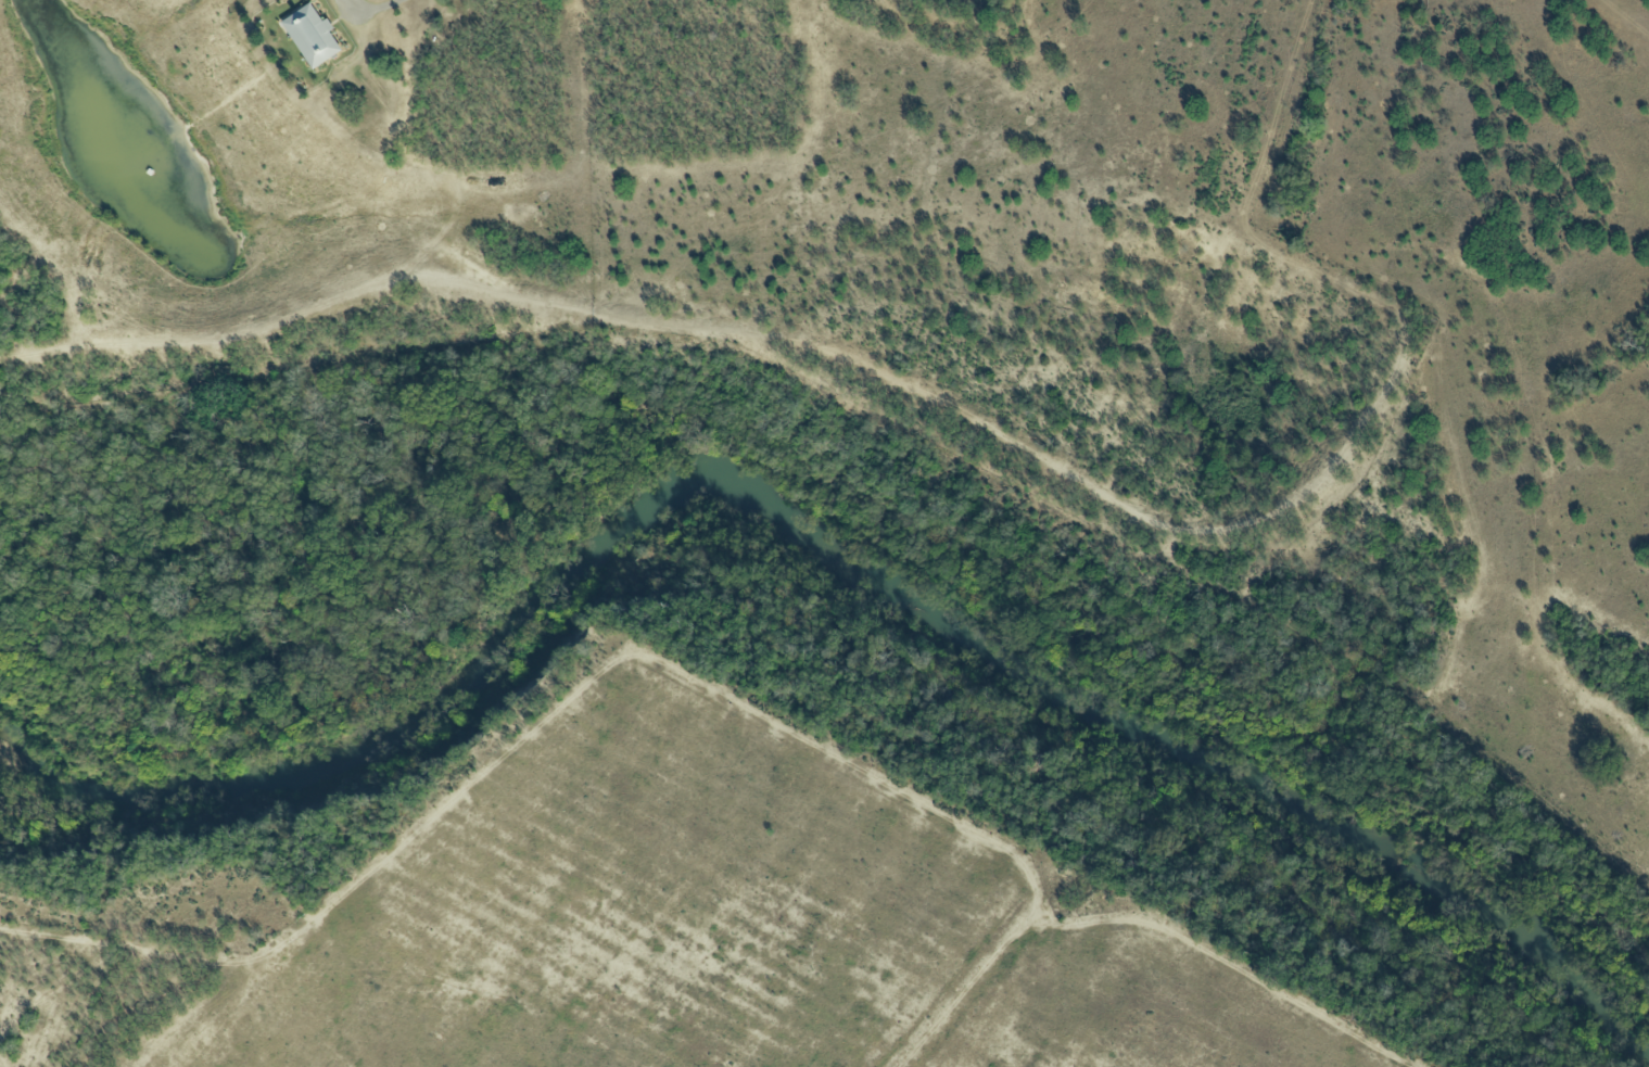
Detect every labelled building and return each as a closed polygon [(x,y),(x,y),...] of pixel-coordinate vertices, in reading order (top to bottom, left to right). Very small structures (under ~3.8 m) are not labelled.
[(321,21),(310,3),(280,21),(311,70),(341,51),(329,31),(333,29),(326,18),(321,21)]
